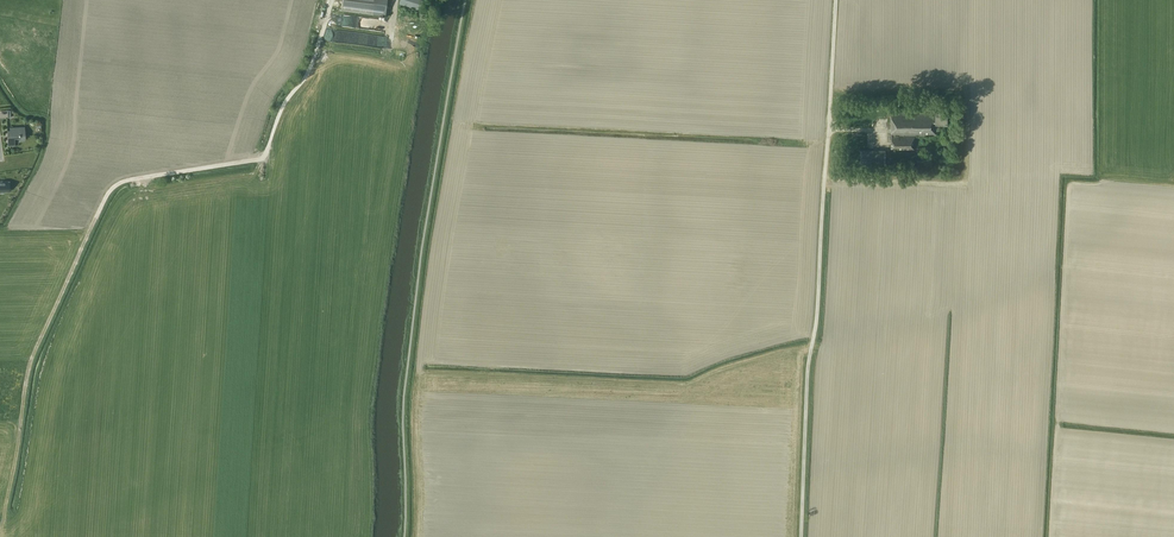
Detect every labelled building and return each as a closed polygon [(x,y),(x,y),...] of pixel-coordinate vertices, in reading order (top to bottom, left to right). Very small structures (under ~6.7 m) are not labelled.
[(344,9),(373,13),(375,0),(343,0),(341,9),(344,9)] [(399,3),(420,9),(423,0),(400,0),(399,3)] [(948,124),(948,110),(934,110),(934,113),(891,112),(891,149),(915,149),(914,135),(936,135),(935,124),(948,124)] [(21,140),(27,140),(27,128),(12,128),(12,130),(9,130),(9,146),(16,146),(16,138),(21,138),(21,140)] [(4,191),(4,189),(9,189),(9,179),(0,179),(0,191),(4,191)]
